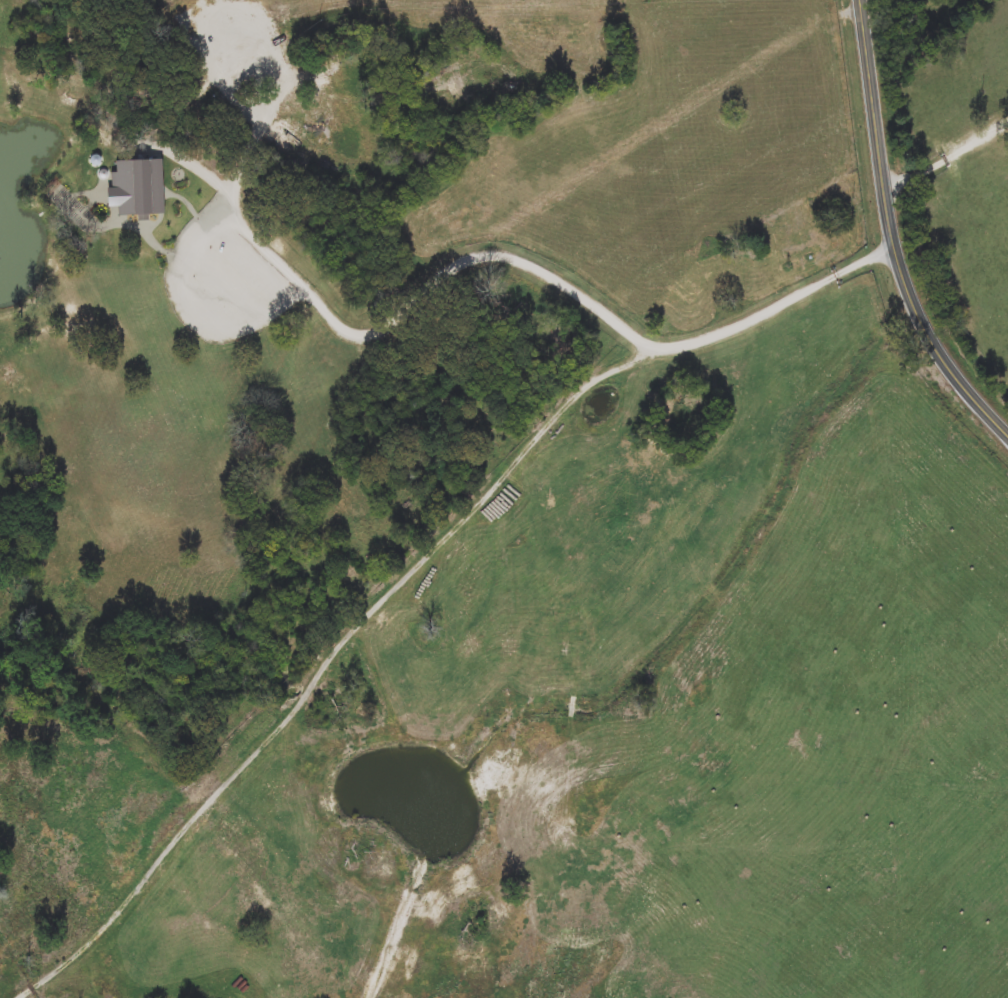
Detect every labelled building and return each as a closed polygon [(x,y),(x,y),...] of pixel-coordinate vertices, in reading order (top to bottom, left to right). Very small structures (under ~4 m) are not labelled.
[(453,86),(456,96),(441,101),(438,92),(453,86)]
